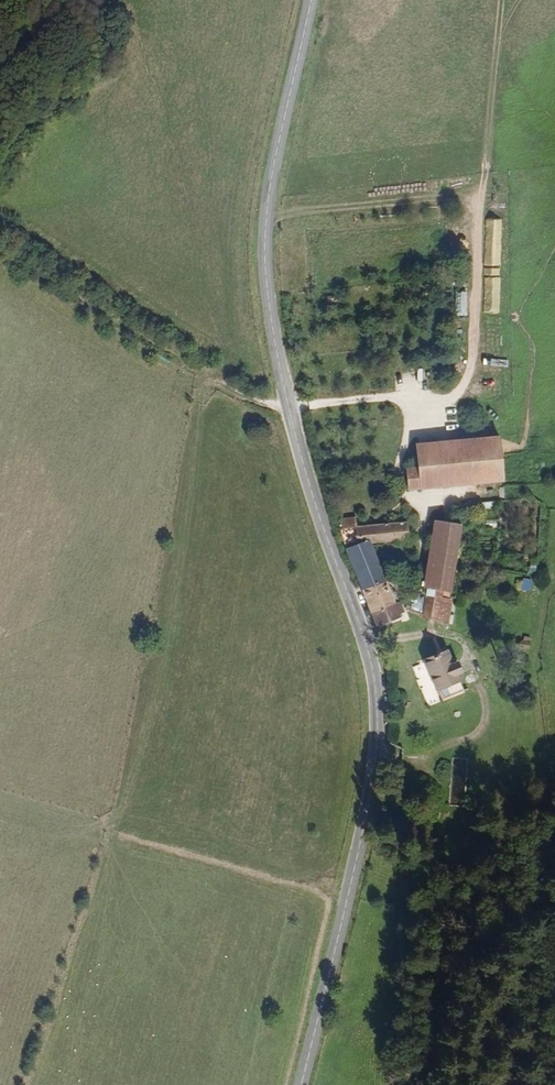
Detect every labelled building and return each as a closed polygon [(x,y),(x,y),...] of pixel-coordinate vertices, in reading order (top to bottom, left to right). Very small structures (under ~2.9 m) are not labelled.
[(468,298),(455,298),(456,316),(469,316),(468,298)] [(453,497),(506,493),(503,449),(450,452),(453,497)] [(423,499),(453,497),(450,452),(442,453),(421,455),(422,479),(423,499)] [(409,500),(423,499),(422,479),(409,481),(409,500)] [(356,536),(392,534),(390,519),(355,522),(356,536)] [(338,537),(356,536),(355,522),(333,524),(338,537)] [(452,604),(456,575),(463,536),(455,534),(433,530),(420,599),(429,600),(444,602),(452,604)] [(393,552),(413,550),(412,532),(392,534),(356,536),(338,537),(342,548),(358,547),(391,545),(393,552)] [(345,555),(360,552),(358,547),(342,548),(345,555)] [(379,592),(367,567),(362,551),(360,552),(345,555),(362,599),(377,592),(379,592)] [(531,590),(532,580),(524,579),(523,589),(531,590)] [(371,623),(390,615),(379,592),(377,592),(362,599),(371,623)] [(423,628),(440,634),(443,607),(428,604),(423,628)] [(393,626),(398,623),(396,619),(393,614),(390,615),(371,623),(378,636),(394,628),(393,626)] [(530,640),(520,640),(520,649),(529,649),(530,640)] [(453,695),(464,691),(458,673),(465,671),(460,658),(453,661),(448,648),(426,657),(439,690),(450,686),(453,695)]
